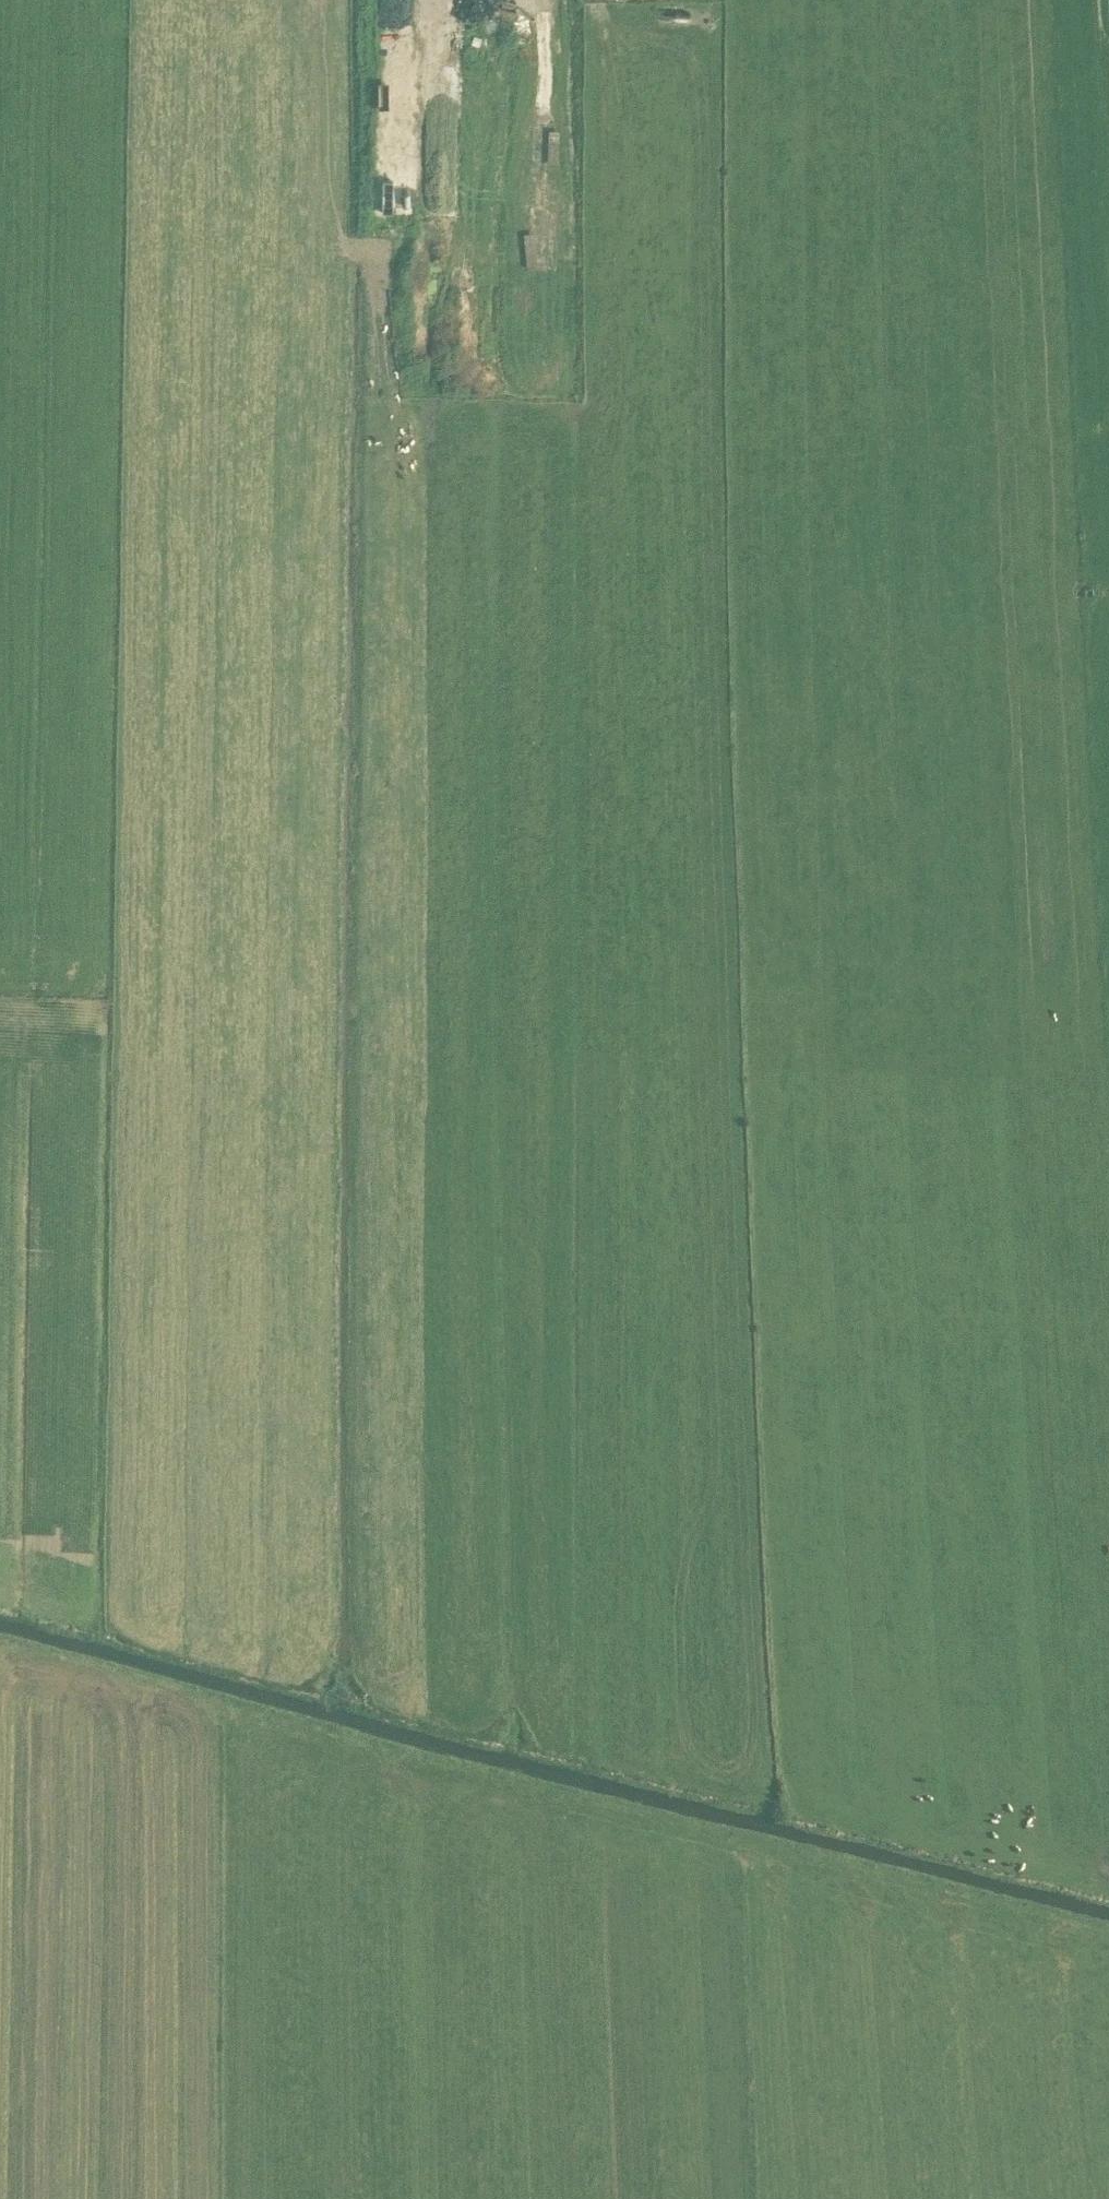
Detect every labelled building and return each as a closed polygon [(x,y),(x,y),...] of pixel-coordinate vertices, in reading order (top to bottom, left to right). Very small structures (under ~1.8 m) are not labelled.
[(437,21),(438,55),(465,55),(464,21),(437,21)] [(424,52),(436,52),(435,32),(423,32),(424,52)]
